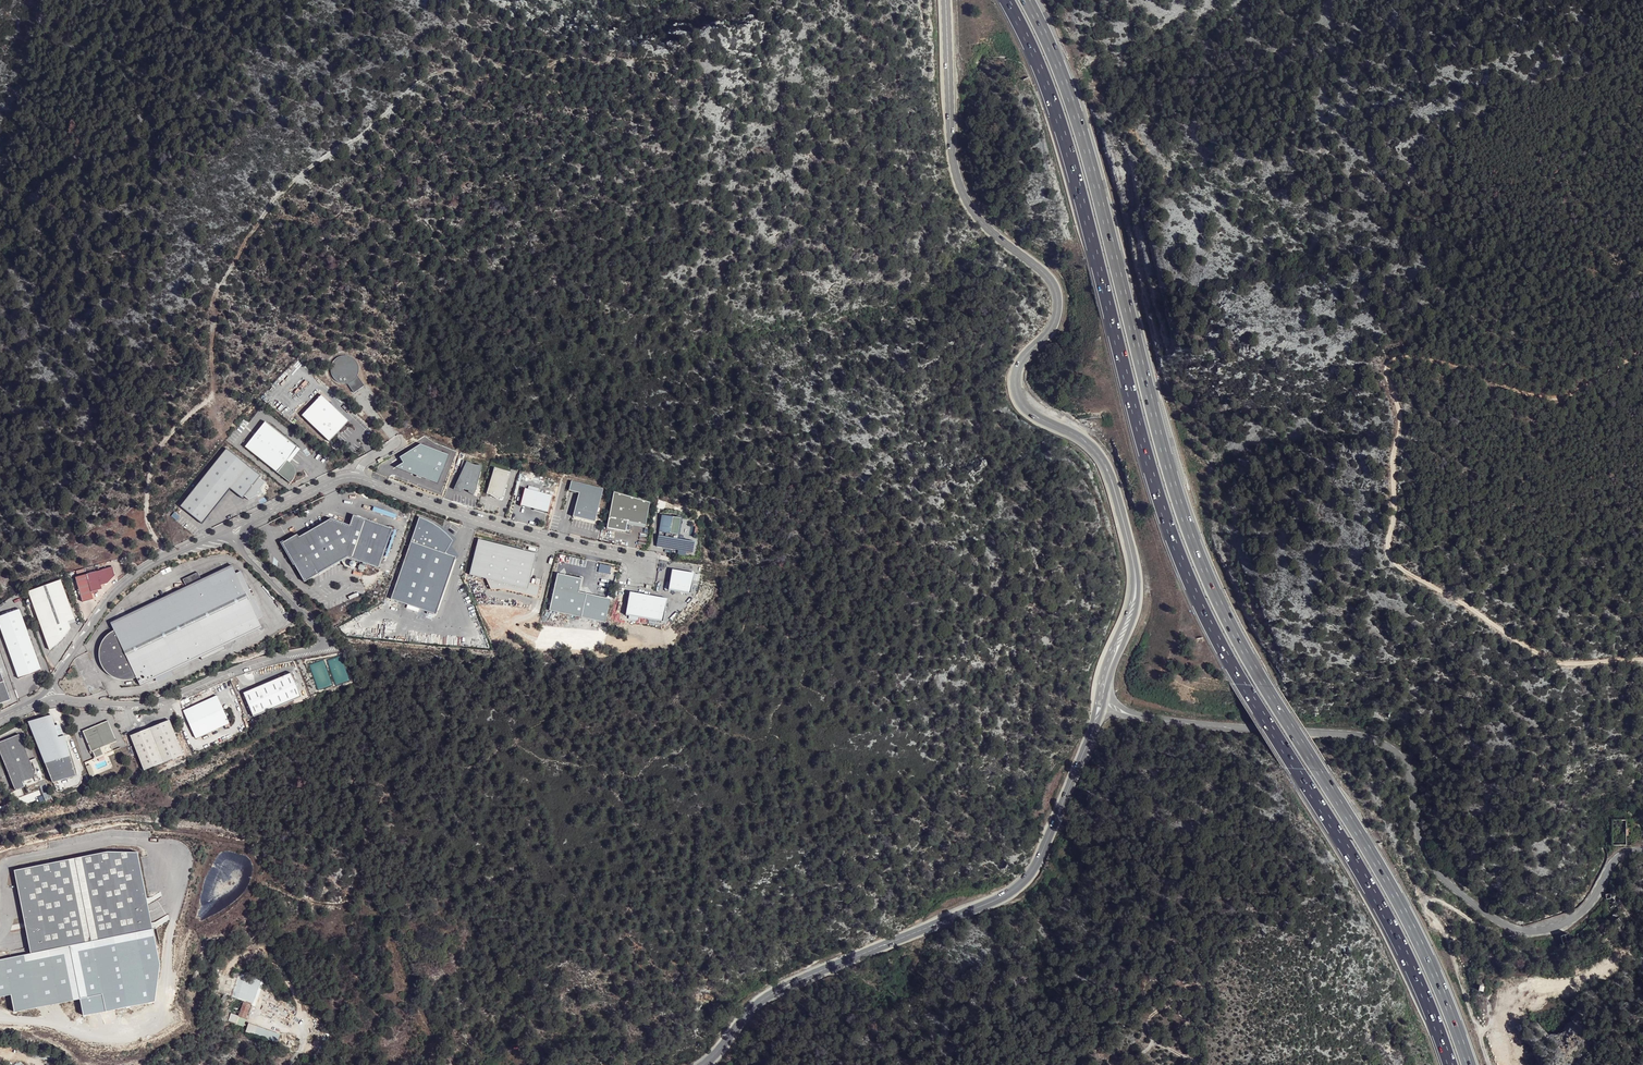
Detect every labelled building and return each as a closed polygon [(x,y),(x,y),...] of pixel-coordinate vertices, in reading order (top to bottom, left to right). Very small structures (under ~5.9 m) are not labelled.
[(346,355),(339,356),(330,363),(331,372),(334,379),(344,382),(350,383),(355,392),(364,385),(358,375),(360,369),(358,362),(355,357),(346,355)] [(322,394),(302,415),(330,442),(350,420),(322,394)] [(299,449),(266,423),(247,447),(291,482),(296,477),(297,473),(295,467),(289,462),(299,449)] [(227,451),(181,508),(203,525),(231,491),(243,500),(245,498),(249,502),(263,495),(261,491),(266,485),(259,480),(261,478),(227,451)] [(494,473),(485,498),(501,503),(509,478),(494,473)] [(648,505),(612,498),(605,533),(624,537),(626,527),(643,530),(648,505)] [(661,515),(655,547),(692,553),(694,543),(677,539),(680,519),(661,515)] [(285,542),(283,543),(295,565),(304,582),(348,558),(378,569),(393,530),(354,516),(350,526),(331,520),(299,538),(298,535),(285,542)] [(421,517),(392,598),(437,614),(457,557),(443,552),(452,538),(447,533),(437,525),(429,520),(421,517)] [(537,555),(479,540),(470,575),(487,579),(491,590),(505,590),(526,595),(530,584),(537,555)] [(295,565),(283,543),(285,542),(283,543),(280,545),(293,568),(295,565)] [(77,576),(83,602),(94,599),(92,592),(103,589),(102,585),(108,583),(110,581),(113,578),(116,575),(114,567),(77,576)] [(232,567),(111,623),(117,635),(116,635),(114,636),(112,637),(111,639),(108,641),(106,643),(105,646),(104,647),(103,649),(103,652),(103,654),(103,657),(103,658),(104,661),(105,663),(105,664),(106,666),(107,668),(108,669),(110,670),(113,672),(116,674),(123,675),(126,675),(130,673),(133,672),(139,685),(155,677),(170,670),(200,656),(215,649),(217,653),(225,649),(223,645),(261,627),(257,619),(235,574),(232,567)] [(672,569),(669,589),(691,593),(694,573),(672,569)] [(240,571),(235,574),(257,619),(262,617),(240,571)] [(198,573),(183,580),(187,586),(201,579),(198,573)] [(557,573),(548,609),(580,617),(585,593),(577,592),(580,578),(557,573)] [(29,592),(50,650),(59,643),(67,634),(69,621),(75,619),(61,580),(29,592)] [(530,584),(526,595),(535,602),(538,590),(530,584)] [(667,599),(630,592),(626,614),(663,621),(667,599)] [(19,678),(42,670),(20,608),(0,615),(0,626),(19,678)] [(215,649),(200,656),(202,660),(217,653),(215,649)] [(11,700),(5,682),(0,668),(0,704),(11,700)] [(170,670),(155,677),(158,683),(173,676),(170,670)] [(291,673),(242,692),(253,720),(302,701),(291,673)] [(216,696),(183,711),(195,739),(229,723),(216,696)] [(52,715),(44,717),(46,724),(54,721),(52,715)] [(44,717),(29,722),(54,783),(77,776),(67,742),(65,735),(59,737),(54,721),(46,724),(44,717)] [(116,741),(108,720),(87,729),(85,735),(91,751),(93,751),(95,758),(113,751),(110,744),(116,741)] [(169,720),(130,735),(144,770),(183,755),(169,720)] [(0,742),(0,752),(16,791),(39,781),(19,734),(0,742)] [(90,764),(86,766),(90,776),(94,774),(90,764)] [(15,871),(32,953),(153,930),(138,852),(108,852),(15,871)] [(1607,900),(1617,898),(1615,888),(1612,889),(1610,895),(1606,895),(1607,900)] [(1616,930),(1623,926),(1620,920),(1613,924),(1616,930)] [(0,959),(0,995),(12,993),(16,1010),(80,997),(84,1016),(155,1002),(160,961),(153,930),(32,953),(0,959)] [(1565,951),(1580,946),(1578,939),(1571,941),(1569,935),(1561,937),(1565,951)] [(806,959),(814,957),(812,950),(804,953),(806,959)] [(1575,979),(1586,976),(1582,964),(1571,968),(1575,979)] [(244,976),(234,972),(233,977),(237,978),(228,997),(242,1001),(241,1003),(243,1003),(238,1017),(246,1019),(251,1004),(253,1004),(261,979),(245,972),(244,976)] [(1478,993),(1484,1013),(1493,1011),(1488,991),(1478,993)] [(1479,1014),(1484,1013),(1478,993),(1474,994),(1479,1014)] [(238,1017),(231,1014),(229,1020),(243,1026),(246,1019),(238,1017)] [(257,1026),(248,1023),(245,1031),(254,1034),(257,1026)] [(46,1050),(39,1049),(38,1058),(49,1060),(51,1050),(50,1048),(46,1049),(46,1050)]
